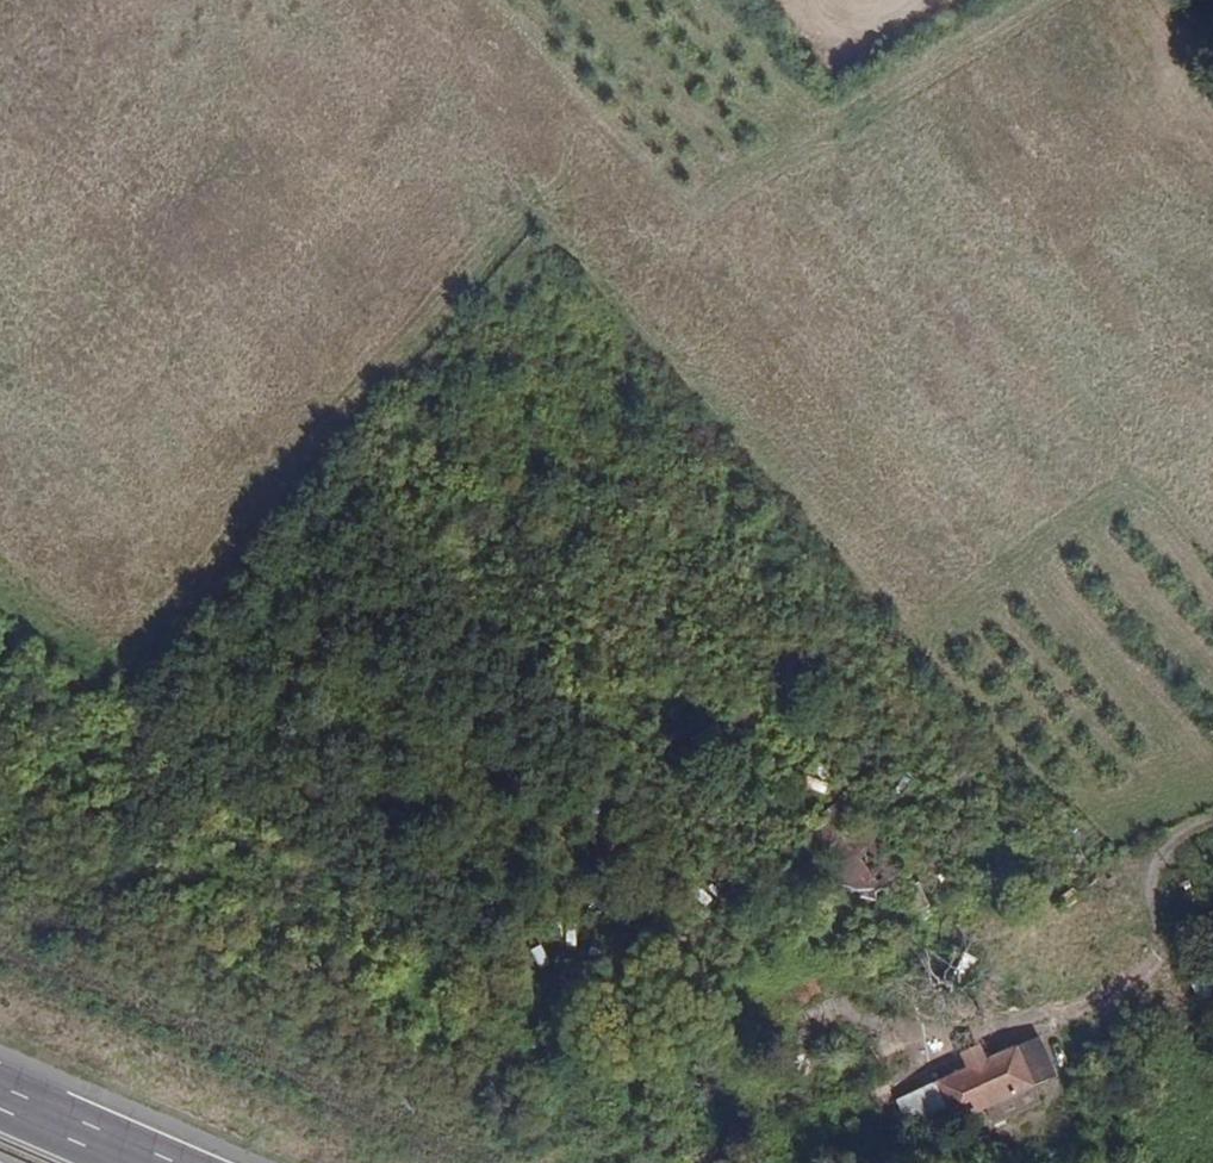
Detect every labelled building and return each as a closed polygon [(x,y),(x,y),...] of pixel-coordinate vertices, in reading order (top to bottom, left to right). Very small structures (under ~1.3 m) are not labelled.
[(850,834),(847,886),(883,887),(885,836),(850,834)] [(1067,1115),(1050,1066),(903,1118),(919,1159),(969,1142),(972,1150),(1067,1115)]
